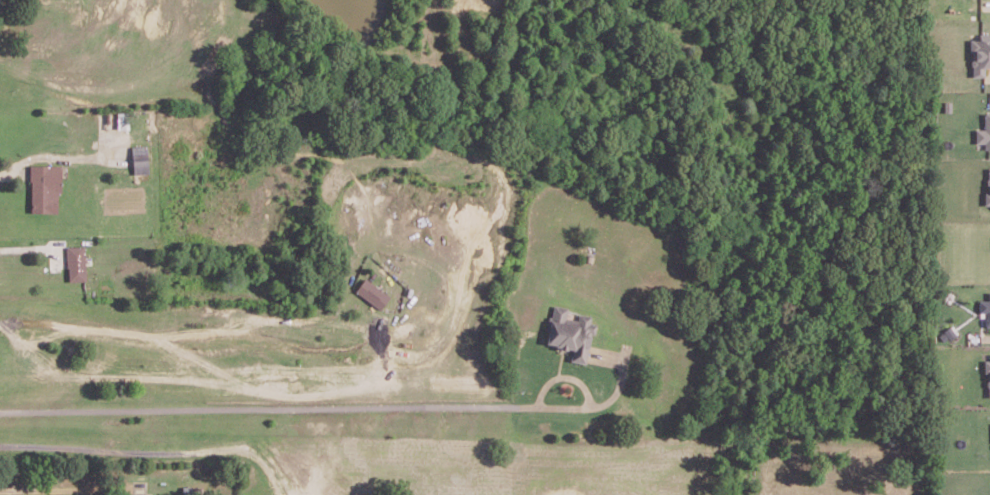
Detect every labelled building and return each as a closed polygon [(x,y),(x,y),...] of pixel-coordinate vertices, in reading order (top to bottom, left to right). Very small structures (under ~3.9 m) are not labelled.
[(978,32),(978,38),(969,38),(970,75),(983,75),(983,66),(989,66),(989,32),(978,32)] [(982,112),(982,128),(974,128),(973,142),(982,142),(982,148),(989,149),(989,112),(982,112)] [(145,143),(130,144),(132,172),(147,171),(145,143)] [(60,163),(28,162),(27,179),(30,179),(29,209),(55,210),(56,190),(60,190),(60,163)] [(84,279),(83,243),(63,244),(64,265),(66,265),(66,280),(84,279)] [(383,310),(393,297),(367,278),(358,291),(383,310)] [(988,291),(988,299),(978,299),(978,312),(985,312),(985,326),(989,326),(989,291),(988,291)] [(546,341),(555,343),(554,345),(559,345),(558,347),(564,348),(565,346),(572,348),(570,358),(583,361),(589,333),(593,332),(595,322),(587,321),(589,315),(578,313),(577,320),(562,317),(564,308),(553,305),(546,341)]
